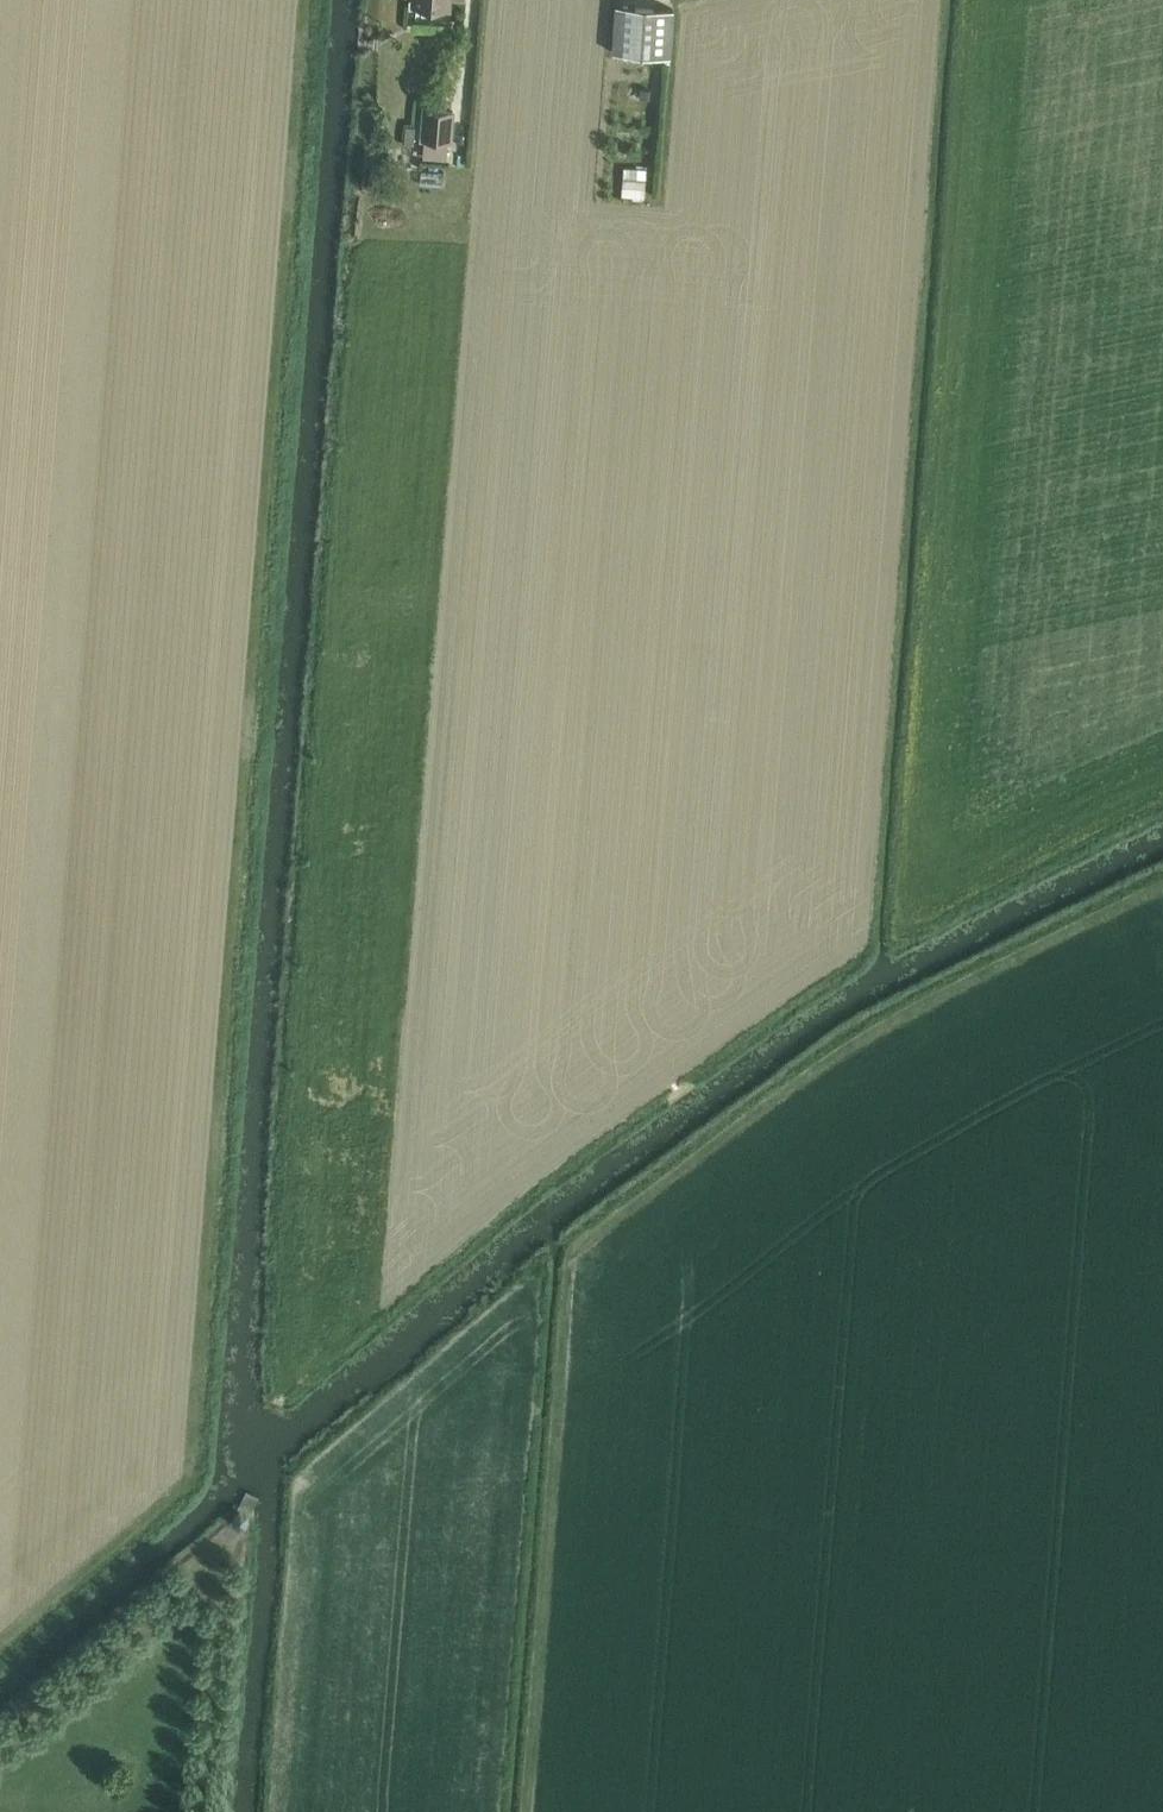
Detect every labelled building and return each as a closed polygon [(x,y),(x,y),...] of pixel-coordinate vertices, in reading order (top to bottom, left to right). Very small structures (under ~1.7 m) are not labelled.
[(616,5),(613,53),(670,57),(673,9),(616,5)] [(640,89),(639,99),(649,100),(650,90),(640,89)] [(424,109),(422,138),(425,138),(424,158),(447,159),(448,140),(451,140),(453,111),(424,109)] [(403,126),(402,144),(414,145),(416,127),(403,126)] [(649,170),(624,168),(622,187),(648,189),(649,170)] [(370,170),(369,187),(376,188),(377,171),(370,170)] [(420,173),(420,184),(444,186),(444,175),(420,173)]
